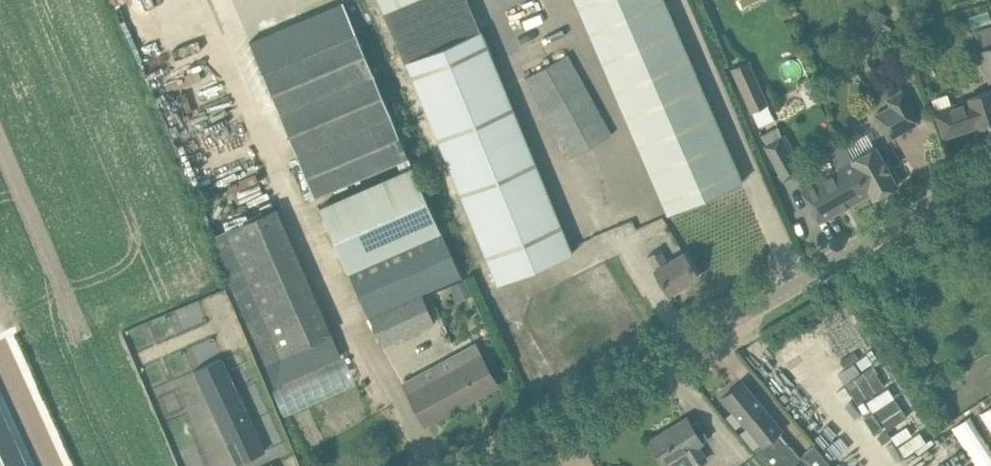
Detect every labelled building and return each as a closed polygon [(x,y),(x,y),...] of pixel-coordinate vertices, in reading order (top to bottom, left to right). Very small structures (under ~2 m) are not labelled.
[(382,11),(408,0),(378,0),(382,11)] [(669,213),(742,181),(663,0),(576,0),(669,213)] [(889,16),(873,7),(862,25),(878,35),(889,16)] [(980,50),(990,81),(990,26),(975,31),(981,50),(980,50)] [(481,30),(406,61),(498,283),(572,253),(481,30)] [(408,157),(358,32),(263,72),(315,196),(408,157)] [(570,158),(587,148),(611,135),(567,54),(525,77),(570,158)] [(731,68),(751,112),(770,104),(750,60),(731,68)] [(890,105),(876,113),(891,139),(921,122),(903,89),(902,89),(886,98),(890,105)] [(951,105),(947,93),(932,99),(936,110),(935,111),(937,119),(943,138),(978,126),(978,128),(990,124),(990,90),(967,97),(968,100),(951,105)] [(773,138),(763,144),(776,168),(784,183),(802,173),(793,158),(796,156),(790,144),(779,149),(773,138)] [(873,198),(874,198),(871,192),(861,173),(866,170),(860,161),(855,164),(852,159),(850,157),(841,141),(827,149),(838,169),(801,189),(819,222),(870,193),(873,198)] [(871,192),(874,198),(898,185),(890,170),(895,168),(889,157),(885,159),(877,144),(850,157),(852,159),(855,164),(860,161),(866,170),(861,173),(871,192)] [(348,270),(440,230),(412,166),(320,207),(348,270)] [(278,208),(227,230),(247,277),(298,254),(278,208)] [(442,231),(349,271),(368,317),(422,294),(462,277),(442,231)] [(655,269),(669,293),(698,276),(684,252),(668,262),(660,248),(648,255),(656,269),(655,269)] [(467,278),(451,285),(456,298),(472,291),(467,278)] [(244,337),(225,286),(203,295),(222,346),(244,337)] [(422,294),(368,317),(381,345),(433,321),(422,294)] [(318,300),(267,322),(282,355),(332,333),(318,300)] [(419,376),(405,384),(416,406),(426,423),(497,385),(488,367),(476,346),(455,357),(460,367),(425,386),(419,376)] [(872,348),(832,369),(858,417),(897,396),(872,348)] [(222,357),(195,370),(210,402),(238,463),(266,450),(238,389),(230,374),(222,357)] [(815,444),(801,456),(781,433),(784,431),(771,416),(763,407),(764,406),(755,395),(742,380),(722,397),(735,412),(744,423),(744,422),(752,432),(763,445),(756,450),(770,465),(833,465),(815,444)] [(980,412),(990,429),(990,405),(980,412)] [(0,408),(0,465),(27,465),(0,408)] [(970,416),(953,427),(978,465),(990,465),(990,449),(970,416)] [(697,420),(690,424),(687,418),(650,440),(660,457),(665,464),(666,464),(668,465),(693,465),(706,458),(698,444),(708,438),(697,420)]
